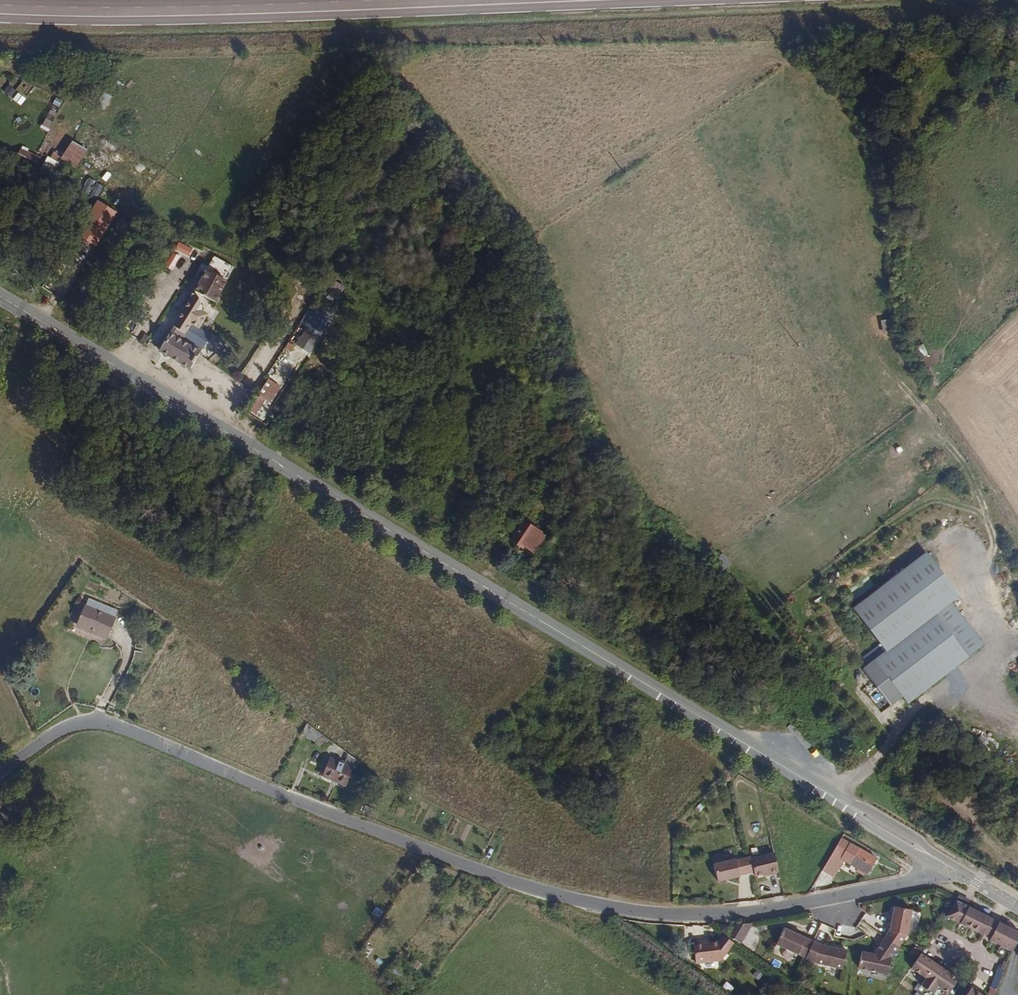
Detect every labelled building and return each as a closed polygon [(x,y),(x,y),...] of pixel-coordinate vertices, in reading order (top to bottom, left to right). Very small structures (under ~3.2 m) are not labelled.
[(88,150),(74,142),(62,161),(76,170),(88,150)] [(119,213),(100,201),(78,236),(97,248),(119,213)] [(228,283),(207,271),(196,291),(217,303),(228,283)] [(347,297),(328,286),(321,299),(341,308),(347,297)] [(204,303),(192,297),(161,349),(192,369),(213,335),(202,329),(209,315),(204,312),(207,307),(203,306),(204,303)] [(317,344),(329,324),(314,314),(302,335),(317,344)] [(317,344),(302,335),(296,344),(312,353),(317,344)] [(295,347),(288,343),(284,349),(291,353),(295,347)] [(279,388),(266,380),(256,397),(269,405),(279,388)] [(246,410),(255,416),(265,403),(257,397),(246,410)] [(559,492),(542,482),(537,490),(554,501),(559,492)] [(526,551),(539,529),(513,514),(498,540),(512,549),(516,544),(526,551)] [(962,594),(927,549),(877,587),(868,576),(845,593),(854,605),(850,608),(880,647),(865,659),(869,665),(861,668),(893,707),(906,697),(911,704),(987,644),(953,600),(962,594)] [(118,610),(86,595),(83,603),(115,617),(118,610)] [(106,638),(115,617),(83,603),(76,621),(92,628),(91,631),(106,638)] [(306,724),(301,733),(320,744),(325,735),(306,724)] [(345,783),(352,766),(329,755),(322,775),(345,783)] [(0,789),(0,819),(13,796),(0,789)] [(880,859),(844,838),(825,870),(835,876),(845,860),(871,875),(880,859)] [(777,868),(773,852),(750,857),(754,874),(769,871),(769,873),(778,871),(777,868)] [(738,876),(734,859),(712,865),(716,881),(738,876)] [(990,870),(981,865),(978,869),(987,874),(990,870)] [(969,899),(960,895),(957,899),(966,903),(969,899)] [(983,936),(991,919),(959,902),(948,918),(983,936)] [(909,936),(913,911),(897,908),(892,930),(887,938),(901,948),(909,936)] [(985,935),(993,920),(991,919),(983,936),(984,936),(985,935)] [(993,939),(1001,924),(993,920),(985,935),(993,939)] [(743,942),(756,923),(740,926),(733,936),(743,942)] [(1017,945),(1017,933),(1001,924),(993,939),(992,941),(1013,953),(1017,945)] [(793,933),(785,930),(779,945),(809,958),(816,943),(798,935),(793,933)] [(723,962),(737,945),(725,936),(721,942),(712,943),(712,942),(696,943),(698,965),(723,962)] [(893,959),(901,948),(887,938),(876,955),(865,953),(861,970),(883,975),(893,959)] [(845,970),(849,951),(822,946),(816,943),(809,958),(808,959),(818,964),(845,970)] [(962,981),(954,975),(952,978),(943,972),(945,969),(923,955),(913,970),(928,979),(923,987),(934,994),(940,987),(952,994),(962,981)] [(891,977),(895,960),(893,959),(883,975),(891,977)] [(996,987),(1003,968),(997,966),(990,985),(996,987)]
